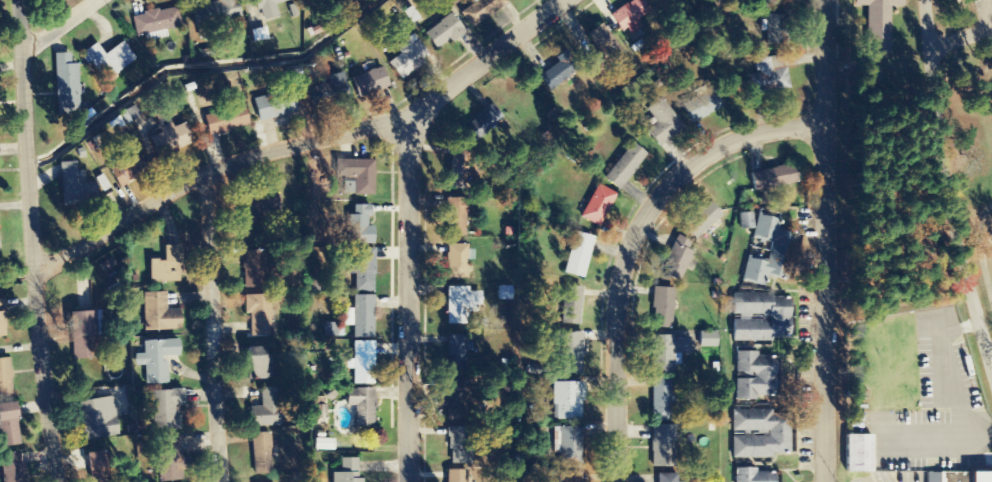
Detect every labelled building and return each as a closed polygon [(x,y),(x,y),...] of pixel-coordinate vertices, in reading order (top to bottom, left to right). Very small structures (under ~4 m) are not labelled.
[(191,29),(241,18),(236,0),(216,0),(217,2),(186,9),(191,29)] [(255,9),(259,7),(263,20),(277,15),(274,5),(291,0),(252,0),(255,9)] [(470,30),(507,3),(505,0),(477,0),(458,14),(470,30)] [(622,32),(626,29),(631,36),(643,28),(638,20),(651,11),(643,0),(634,0),(627,5),(626,3),(609,15),(622,32)] [(854,1),(868,1),(868,52),(891,53),(892,4),(906,4),(906,0),(854,0),(854,1)] [(132,17),(136,37),(182,27),(178,7),(159,11),(158,9),(144,12),(144,15),(132,17)] [(423,34),(435,50),(449,40),(451,43),(465,33),(450,11),(437,20),(439,23),(423,34)] [(768,15),(768,45),(791,45),(791,15),(768,15)] [(586,34),(597,50),(585,59),(593,71),(605,63),(611,72),(628,60),(602,23),(586,34)] [(253,42),(268,39),(265,27),(250,30),(253,42)] [(394,47),(400,54),(387,63),(400,81),(425,63),(423,60),(428,57),(413,34),(394,47)] [(83,53),(106,84),(118,76),(116,73),(135,60),(122,43),(105,56),(96,44),(83,53)] [(571,47),(556,58),(559,62),(538,77),(550,93),(586,67),(571,47)] [(53,55),(54,119),(79,119),(79,64),(70,64),(70,55),(53,55)] [(755,61),(758,74),(745,76),(749,98),(791,90),(787,68),(773,71),(771,58),(755,61)] [(350,79),(356,98),(389,88),(383,68),(350,79)] [(327,77),(329,83),(309,88),(315,111),(351,102),(344,73),(327,77)] [(682,106),(691,124),(727,107),(719,89),(682,106)] [(252,100),(258,123),(298,113),(292,90),(252,100)] [(646,110),(657,124),(646,132),(658,147),(684,128),(661,98),(646,110)] [(490,104),(461,130),(474,145),(504,119),(490,104)] [(204,115),(208,135),(215,133),(216,136),(227,133),(226,130),(248,125),(244,106),(204,115)] [(159,128),(161,134),(148,138),(154,158),(194,145),(187,123),(173,128),(171,124),(159,128)] [(631,142),(603,178),(619,190),(647,154),(631,142)] [(452,153),(445,187),(464,191),(471,156),(452,153)] [(108,172),(119,190),(127,184),(125,180),(143,168),(135,155),(108,172)] [(336,160),(336,177),(354,177),(353,197),(374,197),(374,160),(336,160)] [(59,164),(60,207),(97,206),(96,183),(78,184),(77,164),(59,164)] [(750,174),(753,192),(796,183),(793,165),(750,174)] [(597,185),(580,217),(599,227),(616,195),(597,185)] [(240,195),(240,228),(261,229),(261,213),(282,213),(283,196),(240,195)] [(707,202),(680,227),(693,241),(720,215),(707,202)] [(470,203),(445,204),(445,238),(466,238),(465,215),(470,215),(470,203)] [(352,206),(352,219),(357,219),(357,245),(374,245),(374,227),(368,227),(368,217),(371,217),(371,206),(352,206)] [(738,214),(740,230),(753,228),(752,212),(738,214)] [(758,214),(752,237),(771,242),(766,262),(747,257),(741,281),(763,286),(766,274),(786,279),(797,236),(779,231),(782,220),(758,214)] [(574,232),(562,273),(583,279),(594,238),(574,232)] [(676,235),(663,260),(667,263),(661,276),(678,285),(697,246),(676,235)] [(148,260),(149,284),(182,283),(181,245),(163,245),(164,262),(158,262),(158,260),(148,260)] [(446,245),(446,279),(467,279),(467,245),(446,245)] [(355,250),(355,293),(374,293),(374,276),(376,276),(376,249),(355,250)] [(243,252),(244,288),(268,288),(267,252),(243,252)] [(99,265),(103,273),(117,265),(112,257),(99,265)] [(562,285),(559,323),(579,325),(582,287),(562,285)] [(511,301),(511,287),(497,286),(496,300),(511,301)] [(446,287),(447,324),(468,324),(468,314),(476,314),(476,306),(481,306),(481,291),(468,291),(468,287),(446,287)] [(651,288),(649,329),(672,330),(673,289),(651,288)] [(143,294),(144,332),(182,331),(181,310),(168,310),(167,293),(143,294)] [(732,294),(732,315),(768,315),(768,320),(732,320),(732,342),(772,342),(772,337),(789,337),(789,298),(771,298),(771,294),(732,294)] [(244,296),(244,314),(251,314),(250,336),(276,336),(276,296),(244,296)] [(354,296),(354,339),(374,338),(374,296),(354,296)] [(66,312),(67,337),(72,336),(73,360),(96,358),(93,310),(66,312)] [(697,332),(697,348),(717,348),(717,332),(697,332)] [(555,333),(555,356),(564,356),(564,375),(584,375),(584,333),(555,333)] [(447,335),(447,372),(467,372),(467,335),(447,335)] [(651,336),(651,373),(673,373),(673,355),(688,355),(688,338),(672,338),(672,336),(651,336)] [(143,342),(143,354),(133,354),(133,367),(145,366),(146,384),(169,383),(167,362),(161,362),(161,356),(165,355),(165,358),(179,357),(178,340),(143,342)] [(353,343),(353,385),(375,385),(375,343),(353,343)] [(237,348),(237,366),(248,365),(248,381),(267,381),(266,348),(237,348)] [(735,352),(735,372),(753,373),(753,379),(734,379),(734,401),(758,401),(758,396),(774,396),(774,356),(756,356),(756,352),(735,352)] [(13,398),(10,358),(0,359),(0,399),(13,398)] [(446,378),(446,413),(460,413),(460,405),(465,405),(465,397),(461,397),(461,378),(446,378)] [(652,379),(651,422),(671,422),(671,404),(676,404),(676,391),(671,391),(671,379),(652,379)] [(552,382),(552,405),(557,405),(557,421),(581,421),(581,402),(585,402),(585,382),(552,382)] [(261,388),(261,407),(249,407),(249,428),(284,427),(283,388),(261,388)] [(345,390),(345,406),(354,406),(353,427),(373,428),(373,410),(376,410),(376,398),(373,398),(373,388),(354,388),(354,390),(345,390)] [(183,389),(172,389),(172,391),(152,391),(152,432),(181,431),(180,416),(175,416),(175,406),(184,406),(183,389)] [(77,402),(83,442),(119,436),(113,397),(77,402)] [(19,445),(13,403),(0,405),(0,448),(19,445)] [(734,411),(734,431),(769,431),(769,437),(731,436),(731,459),(772,459),(772,454),(789,455),(789,414),(772,414),(772,411),(734,411)] [(652,425),(651,468),(675,468),(675,425),(652,425)] [(446,428),(446,450),(450,450),(450,464),(472,465),(473,428),(446,428)] [(581,428),(559,428),(559,465),(582,465),(583,450),(577,450),(578,442),(581,442),(581,428)] [(250,434),(252,476),(274,475),(272,433),(250,434)] [(844,435),(844,473),(869,472),(869,435),(844,435)] [(158,481),(175,481),(184,481),(180,441),(154,443),(158,481)] [(88,481),(116,481),(112,450),(84,454),(88,481)] [(25,464),(20,465),(18,452),(0,455),(0,481),(28,481),(25,464)] [(341,472),(330,472),(330,481),(363,481),(363,479),(358,479),(357,459),(341,459),(341,472)] [(735,481),(774,481),(774,473),(757,473),(757,469),(735,469),(735,481)] [(446,481),(467,481),(467,470),(446,470),(446,481)] [(938,481),(991,481),(991,473),(938,473),(938,481)] [(561,481),(584,481),(584,479),(581,479),(581,474),(561,474),(561,481)] [(658,481),(678,481),(678,474),(658,474),(658,481)]
